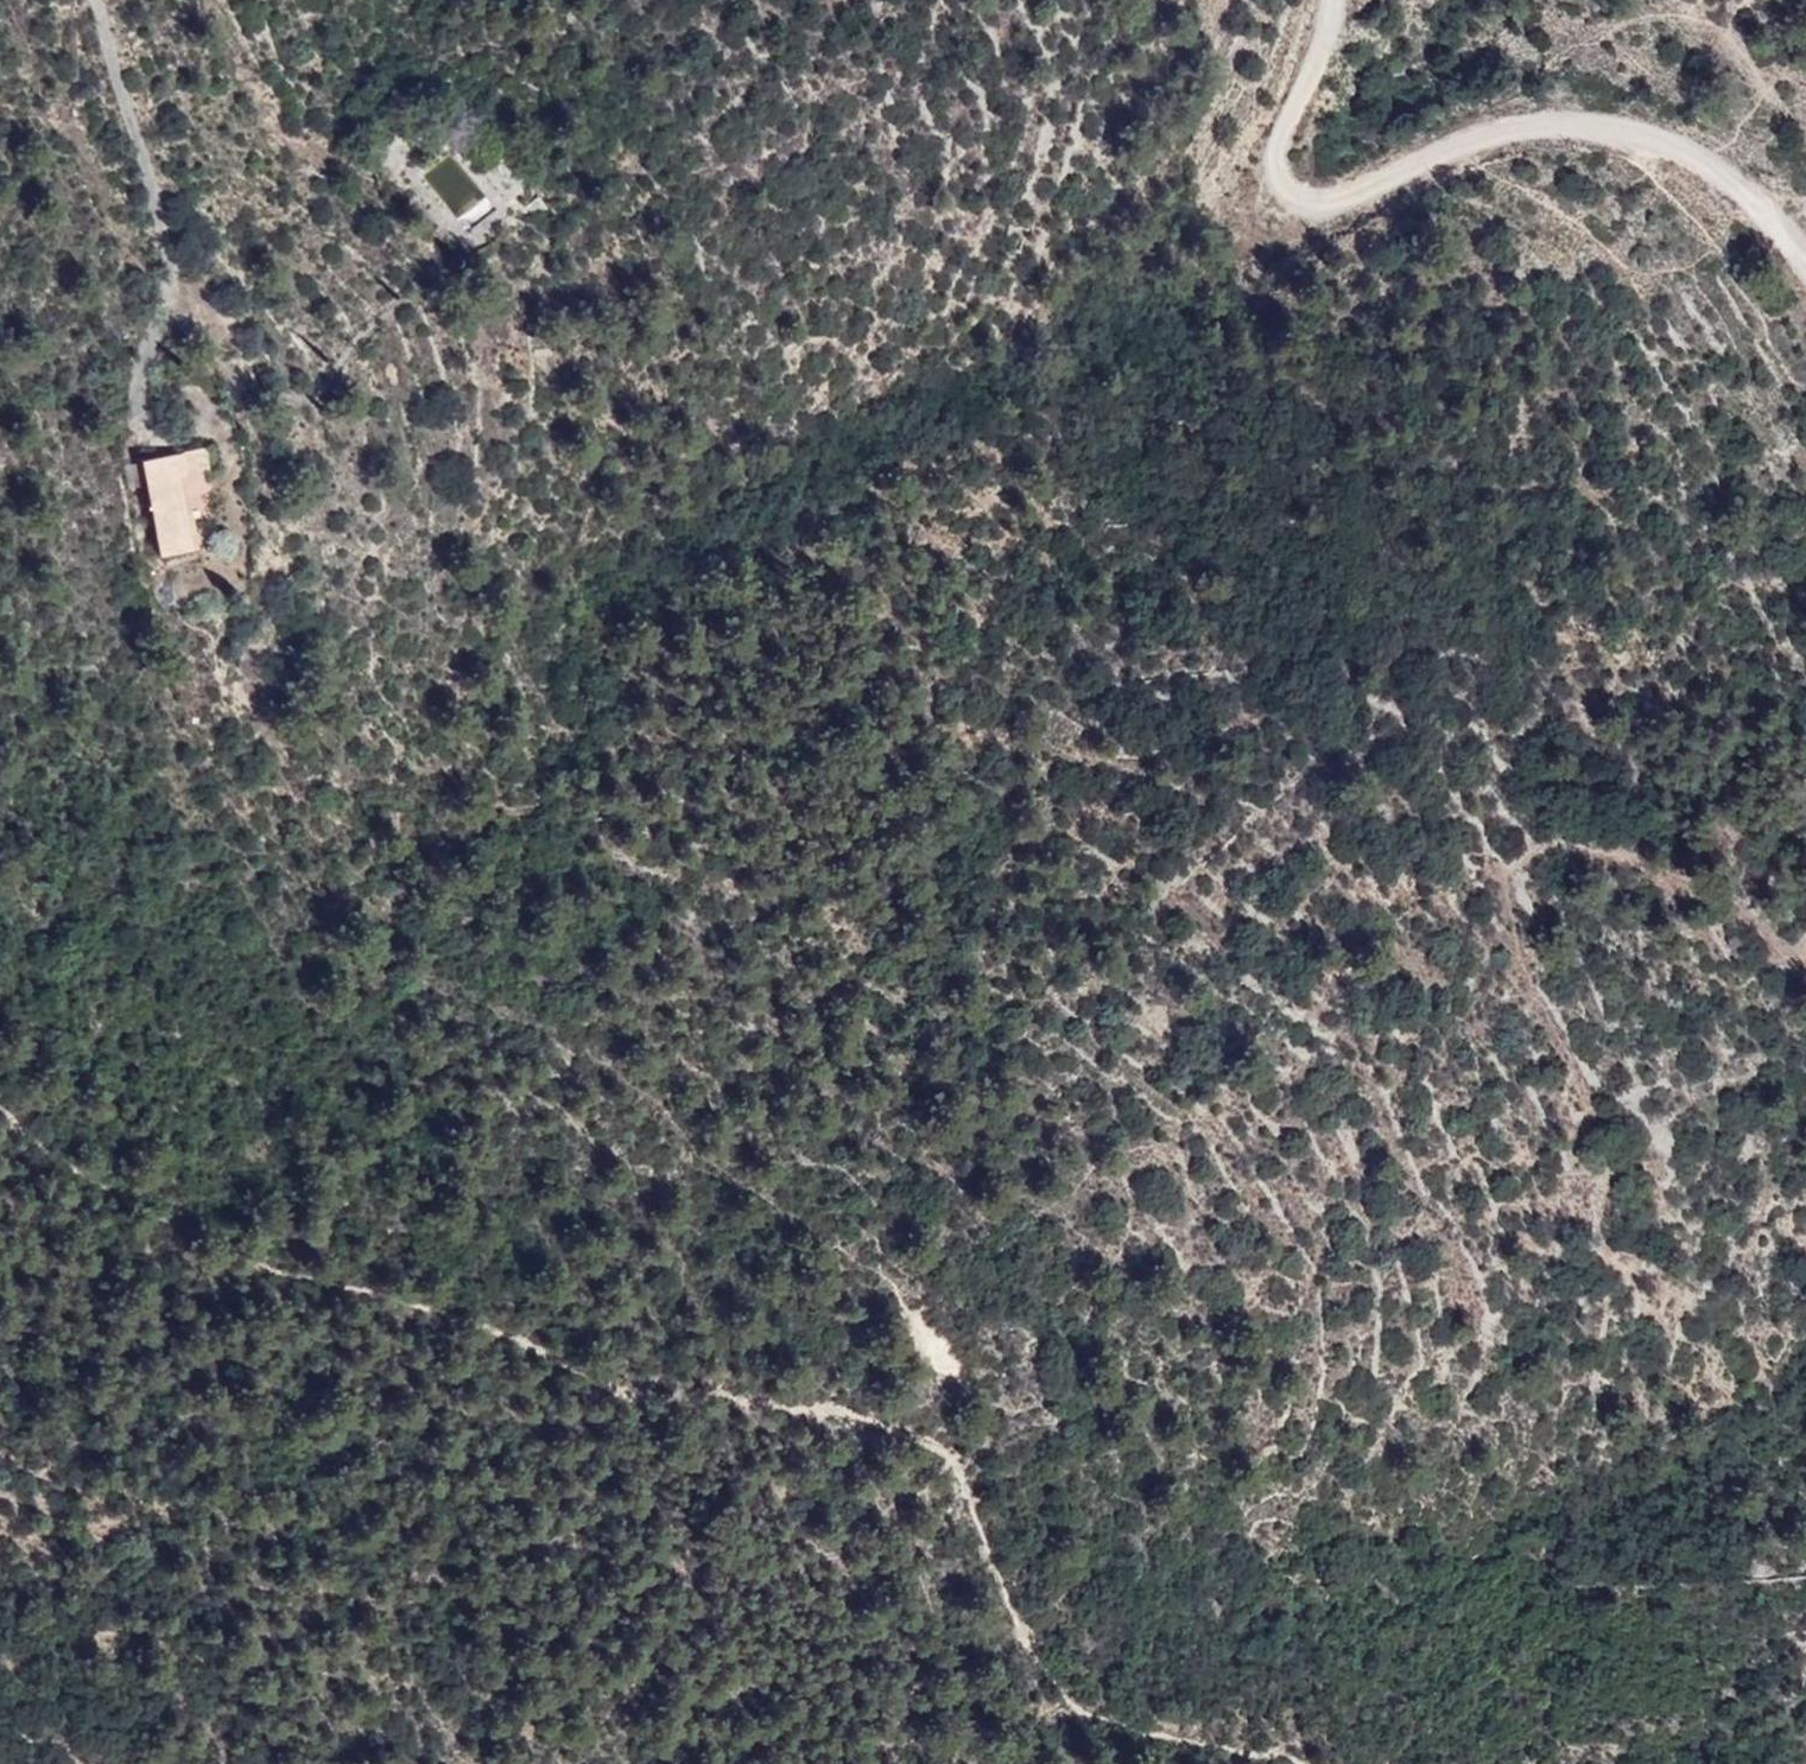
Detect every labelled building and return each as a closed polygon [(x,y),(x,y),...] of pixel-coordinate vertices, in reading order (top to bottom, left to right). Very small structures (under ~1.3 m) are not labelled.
[(226,450),(161,463),(180,561),(210,555),(197,479),(230,474),(226,450)]
